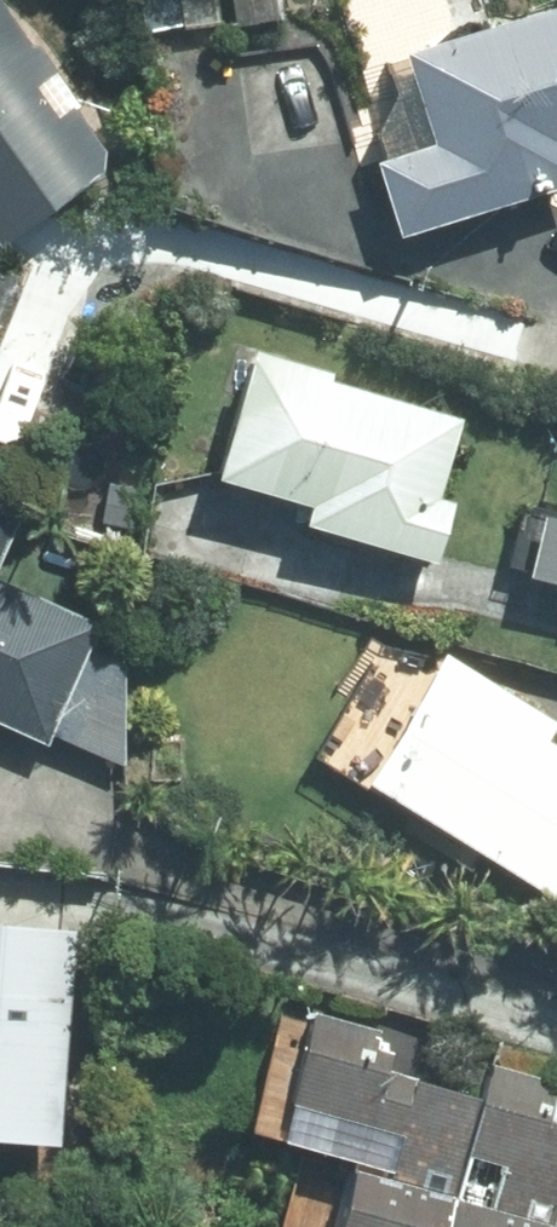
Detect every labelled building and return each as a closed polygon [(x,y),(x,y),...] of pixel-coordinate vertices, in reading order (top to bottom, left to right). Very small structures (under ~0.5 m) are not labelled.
[(116,167),(0,10),(0,251),(116,167)] [(402,240),(556,191),(556,10),(407,57),(437,152),(380,170),(402,240)] [(300,520),(432,559),(449,501),(435,497),(459,418),(248,355),(212,475),(306,503),(300,520)] [(15,513),(0,506),(0,546),(15,513)] [(556,596),(556,516),(539,512),(519,587),(556,596)] [(41,736),(92,624),(0,583),(0,718),(41,736)] [(364,780),(556,900),(556,747),(545,740),(555,724),(442,654),(364,780)] [(55,1143),(73,929),(0,923),(0,1138),(55,1143)] [(480,1100),(367,1069),(378,1030),(308,1011),(273,1139),(349,1160),(330,1226),(443,1226),(480,1100)] [(556,1218),(556,1095),(553,1093),(556,1083),(490,1064),(480,1100),(443,1226),(554,1226),(556,1218)]
